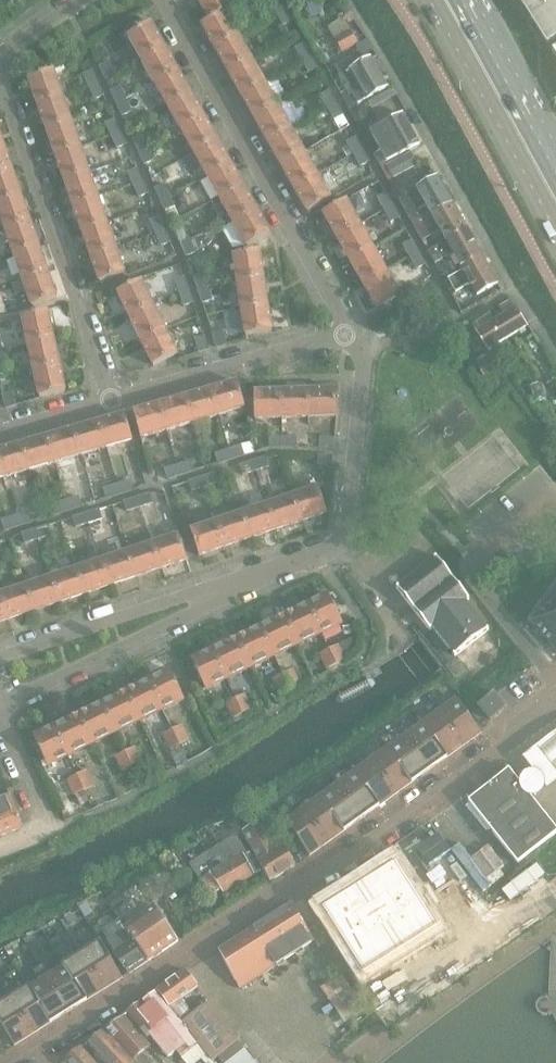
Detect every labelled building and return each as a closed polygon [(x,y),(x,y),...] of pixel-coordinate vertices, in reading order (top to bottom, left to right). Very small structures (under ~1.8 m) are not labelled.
[(217,5),(221,12),(231,6),(228,0),(226,0),(217,5)] [(548,45),(555,39),(555,0),(520,0),(548,45)] [(197,5),(165,25),(174,40),(206,21),(197,5)] [(231,6),(221,12),(225,19),(235,13),(231,6)] [(206,21),(174,40),(181,53),(213,34),(206,21)] [(243,27),(233,32),(237,39),(247,34),(243,27)] [(352,32),(336,41),(343,53),(359,44),(352,32)] [(213,34),(181,53),(189,66),(221,48),(213,34)] [(247,34),(237,39),(241,46),(251,41),(247,34)] [(221,48),(189,66),(197,81),(229,62),(221,48)] [(258,54),(248,59),(252,66),(262,61),(258,54)] [(371,59),(351,71),(350,90),(359,105),(359,104),(367,100),(388,88),(371,59)] [(262,61),(252,66),(256,73),(266,68),(262,61)] [(229,62),(197,81),(205,94),(237,75),(229,62)] [(237,75),(205,94),(212,107),(245,89),(237,75)] [(274,81),(264,86),(267,94),(278,88),(274,81)] [(139,88),(107,106),(117,124),(149,106),(139,88)] [(278,88),(267,94),(271,101),(281,95),(278,88)] [(245,89),(212,107),(220,120),(252,102),(245,89)] [(252,102),(220,120),(228,135),(260,117),(252,102)] [(371,124),(360,105),(349,112),(360,130),(371,124)] [(149,106),(117,124),(127,141),(159,123),(149,106)] [(290,109),(279,115),(283,122),(294,116),(290,109)] [(377,155),(380,160),(383,165),(399,156),(420,145),(404,116),(383,127),(383,128),(374,132),(385,151),(377,155)] [(260,117),(228,135),(236,149),(268,131),(260,117)] [(94,123),(86,127),(91,138),(99,135),(94,123)] [(159,123),(127,141),(137,158),(169,141),(159,123)] [(99,135),(91,138),(96,149),(104,146),(99,135)] [(169,141),(137,158),(146,174),(177,156),(169,141)] [(90,148),(83,152),(88,163),(95,159),(90,148)] [(66,149),(32,160),(39,180),(73,168),(66,149)] [(412,154),(388,167),(395,179),(418,166),(412,154)] [(109,156),(102,159),(107,170),(114,167),(109,156)] [(177,156),(146,174),(156,191),(187,173),(177,156)] [(95,159),(88,163),(93,174),(100,170),(95,159)] [(114,167),(107,170),(112,181),(119,178),(114,167)] [(73,168),(39,180),(46,199),(80,187),(73,168)] [(187,173),(156,191),(166,208),(197,190),(187,173)] [(399,201),(413,226),(432,215),(433,216),(453,204),(438,178),(418,190),(399,201)] [(106,183),(99,187),(104,198),(111,195),(106,183)] [(80,187),(46,199),(52,215),(86,204),(80,187)] [(125,189),(118,193),(123,204),(130,201),(125,189)] [(197,190),(166,208),(175,224),(206,207),(197,190)] [(111,195),(104,198),(109,209),(116,206),(111,195)] [(337,196),(326,202),(330,209),(341,203),(337,196)] [(130,201),(123,204),(128,215),(135,212),(130,201)] [(86,204),(52,215),(59,234),(92,222),(86,204)] [(432,215),(413,226),(423,242),(441,232),(447,242),(468,231),(453,204),(433,216),(432,215)] [(206,207),(175,224),(185,241),(216,224),(206,207)] [(0,215),(0,236),(13,231),(7,213),(0,215)] [(123,219),(116,222),(121,233),(128,230),(123,219)] [(92,222),(59,234),(65,253),(99,241),(92,222)] [(140,222),(133,226),(138,237),(145,234),(140,222)] [(216,224),(185,241),(195,259),(226,242),(216,224)] [(352,224),(342,230),(345,237),(356,231),(352,224)] [(128,230),(121,233),(126,244),(133,241),(128,230)] [(0,236),(0,257),(20,250),(13,231),(0,236)] [(356,231),(345,237),(349,244),(359,238),(356,231)] [(468,231),(447,242),(429,253),(436,265),(454,254),(462,268),(483,256),(468,231)] [(145,234),(138,237),(143,248),(150,245),(145,234)] [(99,241),(65,253),(72,270),(105,259),(99,241)] [(0,257),(0,277),(26,268),(20,250),(0,257)] [(156,254),(148,258),(154,269),(161,265),(156,254)] [(483,256),(462,268),(464,272),(449,280),(456,293),(471,285),(478,296),(498,284),(483,256)] [(142,257),(134,261),(139,272),(147,269),(142,257)] [(371,258),(361,263),(365,270),(375,265),(371,258)] [(105,259),(72,270),(79,290),(112,278),(105,259)] [(238,261),(202,269),(206,290),(242,282),(238,261)] [(375,265),(365,270),(369,278),(379,272),(375,265)] [(0,277),(0,297),(33,286),(26,268),(0,277)] [(242,282),(206,290),(210,308),(246,300),(242,282)] [(173,284),(166,288),(171,299),(179,296),(173,284)] [(0,297),(0,302),(5,317),(40,305),(33,286),(0,297)] [(160,286),(149,290),(152,298),(162,294),(160,286)] [(117,290),(84,308),(92,322),(125,304),(117,290)] [(391,291),(381,297),(384,304),(395,299),(391,291)] [(162,294),(152,298),(154,305),(165,301),(162,294)] [(179,296),(171,299),(176,310),(183,307),(179,296)] [(395,299),(384,304),(388,311),(399,306),(395,299)] [(246,300),(210,308),(215,328),(250,319),(246,300)] [(528,327),(511,301),(500,308),(505,316),(495,321),(491,314),(473,325),(489,351),(528,327)] [(125,304),(92,322),(100,336),(133,318),(125,304)] [(171,313),(160,318),(163,325),(174,321),(171,313)] [(133,318),(100,336),(108,350),(141,331),(133,318)] [(45,319),(8,326),(11,343),(48,336),(45,319)] [(250,319),(215,328),(219,347),(255,339),(250,319)] [(189,320),(182,324),(187,335),(194,331),(189,320)] [(174,321),(163,325),(166,333),(177,329),(174,321)] [(141,331),(108,350),(116,364),(148,346),(141,331)] [(194,331),(187,335),(192,346),(199,343),(194,331)] [(48,336),(11,343),(14,358),(51,351),(48,336)] [(184,344),(172,349),(175,356),(186,352),(184,344)] [(148,346),(116,364),(124,379),(157,360),(148,346)] [(51,351),(14,358),(18,373),(54,366),(51,351)] [(54,366),(18,373),(21,389),(57,382),(54,366)] [(57,382),(21,389),(24,405),(60,399),(57,382)] [(279,387),(242,390),(244,411),(280,408),(279,387)] [(224,402),(217,403),(218,415),(226,414),(224,402)] [(280,408),(244,411),(246,430),(282,426),(280,408)] [(180,410),(143,417),(147,438),(184,431),(180,410)] [(226,414),(218,415),(220,427),(228,426),(226,414)] [(213,418),(202,419),(203,427),(214,426),(213,418)] [(214,426),(203,427),(204,435),(215,434),(214,426)] [(282,426),(246,430),(248,449),(283,446),(282,426)] [(184,431),(147,438),(151,459),(187,451),(184,431)] [(71,440),(39,457),(51,477),(82,459),(71,440)] [(231,440),(223,441),(225,453),(232,452),(231,440)] [(283,446),(248,449),(250,468),(285,465),(283,446)] [(187,451),(151,459),(155,479),(191,472),(187,451)] [(232,452),(225,453),(226,465),(234,464),(232,452)] [(219,458),(208,459),(209,467),(220,466),(219,458)] [(82,459),(51,477),(60,495),(92,477),(82,459)] [(13,464),(2,468),(5,476),(15,472),(13,464)] [(285,465),(250,468),(251,488),(287,485),(285,465)] [(220,466),(209,467),(209,475),(221,474),(220,466)] [(31,468),(23,472),(29,483),(36,479),(31,468)] [(15,472),(5,476),(7,483),(18,479),(15,472)] [(191,472),(155,479),(159,498),(195,491),(191,472)] [(92,477),(60,495),(70,513),(102,495),(92,477)] [(236,478),(229,479),(230,491),(238,490),(236,478)] [(36,479),(29,483),(34,494),(41,490),(36,479)] [(287,485),(251,488),(253,508),(288,505),(287,485)] [(238,490),(230,491),(232,503),(240,502),(238,490)] [(195,491),(159,498),(163,520),(199,512),(195,491)] [(27,493),(16,497),(19,505),(29,501),(27,493)] [(102,495),(70,513),(80,531),(112,513),(102,495)] [(226,499),(214,500),(215,508),(226,507),(226,499)] [(29,501),(19,505),(21,512),(32,508),(29,501)] [(48,506),(41,509),(46,520),(53,517),(48,506)] [(226,507),(215,508),(216,516),(227,515),(226,507)] [(0,510),(0,526),(8,523),(3,509),(0,510)] [(199,512),(163,520),(167,541),(203,535),(199,512)] [(112,513),(80,531),(89,549),(122,531),(112,513)] [(53,517),(46,520),(51,531),(58,528),(53,517)] [(40,522),(30,526),(32,534),(43,530),(40,522)] [(0,526),(0,544),(14,538),(8,523),(0,526)] [(43,530),(32,534),(35,541),(46,537),(43,530)] [(122,531),(89,549),(101,569),(133,551),(122,531)] [(0,544),(0,560),(20,553),(14,538),(0,544)] [(65,543),(58,546),(63,557),(70,554),(65,543)] [(54,551),(44,555),(46,563),(57,559),(54,551)] [(0,560),(0,577),(25,567),(20,553),(0,560)] [(70,554),(63,557),(68,568),(75,565),(70,554)] [(397,589),(428,629),(430,631),(433,629),(455,657),(489,630),(467,602),(470,600),(437,558),(397,589)] [(57,559),(46,563),(49,571),(60,567),(57,559)] [(0,577),(0,595),(32,584),(25,567),(0,577)] [(532,624),(555,651),(555,602),(532,624)] [(287,611),(254,632),(280,674),(314,653),(287,611)] [(254,632),(231,646),(259,687),(280,674),(254,632)] [(231,646),(209,660),(213,666),(218,674),(222,681),(226,688),(231,695),(235,702),(259,687),(231,646)] [(168,660),(163,662),(167,673),(172,671),(168,660)] [(209,660),(204,663),(208,669),(213,666),(209,660)] [(163,662),(142,671),(154,701),(175,692),(172,684),(167,673),(163,662)] [(213,666),(208,669),(213,677),(218,674),(213,666)] [(142,671),(121,679),(133,709),(154,701),(142,671)] [(172,671),(167,673),(172,684),(177,682),(172,671)] [(218,674),(213,677),(217,684),(222,681),(218,674)] [(121,679),(101,687),(112,717),(133,709),(121,679)] [(222,681),(217,684),(221,691),(226,688),(222,681)] [(177,682),(172,684),(175,692),(177,697),(182,695),(180,690),(177,682)] [(101,687),(79,695),(91,725),(112,717),(101,687)] [(226,688),(221,691),(225,698),(231,695),(226,688)] [(175,692),(154,701),(165,730),(187,722),(182,709),(177,697),(175,692)] [(495,694),(480,706),(479,707),(491,721),(507,708),(495,694)] [(79,695),(60,703),(64,714),(68,725),(71,733),(91,725),(79,695)] [(182,695),(177,697),(182,709),(187,707),(182,695)] [(231,695),(225,698),(230,705),(235,702),(231,695)] [(154,701),(133,709),(145,738),(165,730),(154,701)] [(457,701),(440,713),(464,747),(481,734),(457,701)] [(60,703),(55,705),(59,716),(64,714),(60,703)] [(187,707),(182,709),(187,722),(192,720),(187,707)] [(133,709),(112,717),(124,747),(145,738),(133,709)] [(440,713),(423,725),(447,759),(464,747),(440,713)] [(64,714),(59,716),(63,727),(68,725),(64,714)] [(112,717),(91,725),(103,755),(124,747),(112,717)] [(68,725),(63,727),(68,739),(73,737),(71,733),(68,725)] [(91,725),(71,733),(73,737),(78,750),(83,763),(103,755),(91,725)] [(423,725),(406,737),(430,771),(447,759),(423,725)] [(73,737),(68,739),(73,752),(78,750),(73,737)] [(406,737),(389,750),(413,783),(430,771),(406,737)] [(526,760),(537,773),(533,774),(529,774),(526,777),(524,781),(523,787),(532,799),(538,799),(543,798),(547,796),(549,793),(549,789),(551,792),(555,788),(555,739),(540,750),(526,760)] [(78,750),(73,752),(78,765),(83,763),(78,750)] [(389,750),(372,762),(396,795),(413,783),(389,750)] [(372,762),(355,774),(379,808),(396,795),(372,762)] [(468,802),(518,865),(555,834),(555,829),(532,799),(523,787),(509,769),(468,802)] [(355,774),(338,786),(362,820),(379,808),(355,774)] [(338,786),(321,798),(345,832),(362,820),(338,786)] [(10,798),(0,802),(0,838),(23,829),(10,798)] [(321,798),(304,810),(328,844),(345,832),(321,798)] [(328,844),(304,810),(286,823),(310,857),(328,844)] [(244,834),(271,882),(295,868),(279,839),(272,844),(261,824),(244,834)] [(236,838),(219,848),(241,884),(260,871),(250,854),(247,856),(236,838)] [(241,884),(219,848),(201,859),(207,868),(196,875),(210,897),(221,890),(224,894),(241,884)] [(326,907),(322,909),(364,977),(367,975),(381,966),(386,963),(399,955),(404,952),(417,944),(422,940),(436,932),(439,930),(396,862),(392,865),(365,882),(340,898),(326,907)] [(117,893),(108,898),(115,910),(124,904),(117,893)] [(87,902),(79,907),(85,917),(93,912),(87,902)] [(292,905),(272,917),(295,954),(314,942),(292,905)] [(106,944),(128,975),(129,975),(178,942),(156,908),(125,929),(126,931),(106,944)] [(295,954),(272,917),(219,951),(239,989),(295,954)] [(82,942),(76,946),(104,990),(122,979),(100,944),(88,951),(82,942)] [(75,959),(64,966),(86,1001),(104,990),(76,946),(69,950),(75,959)] [(47,964),(40,968),(68,1013),(86,1001),(64,966),(53,973),(47,964)] [(40,981),(28,988),(50,1024),(68,1013),(40,968),(34,972),(40,981)] [(185,971),(157,991),(170,1008),(198,988),(185,971)] [(342,977),(327,986),(335,998),(330,1002),(337,1013),(357,1001),(342,977)] [(11,986),(5,990),(33,1035),(50,1024),(28,988),(17,995),(11,986)] [(5,990),(0,993),(0,997),(4,1003),(0,1006),(0,1023),(14,1046),(33,1035),(5,990)] [(144,1035),(150,1034),(158,1028),(158,1027),(160,1025),(163,1029),(175,1018),(176,1017),(156,992),(127,1014),(144,1035)] [(213,1062),(239,1041),(210,1003),(182,1023),(213,1062)] [(123,1016),(105,1031),(134,1062),(148,1062),(141,1055),(150,1048),(123,1016)] [(158,1028),(150,1034),(152,1037),(151,1037),(168,1059),(176,1052),(181,1059),(198,1046),(175,1018),(163,1029),(160,1025),(158,1027),(158,1028)] [(105,1031),(88,1044),(105,1062),(134,1062),(105,1031)] [(198,1045),(198,1046),(181,1059),(185,1062),(196,1062),(201,1059),(204,1062),(212,1062),(198,1045)] [(81,1048),(64,1061),(66,1062),(94,1062),(81,1048)]
